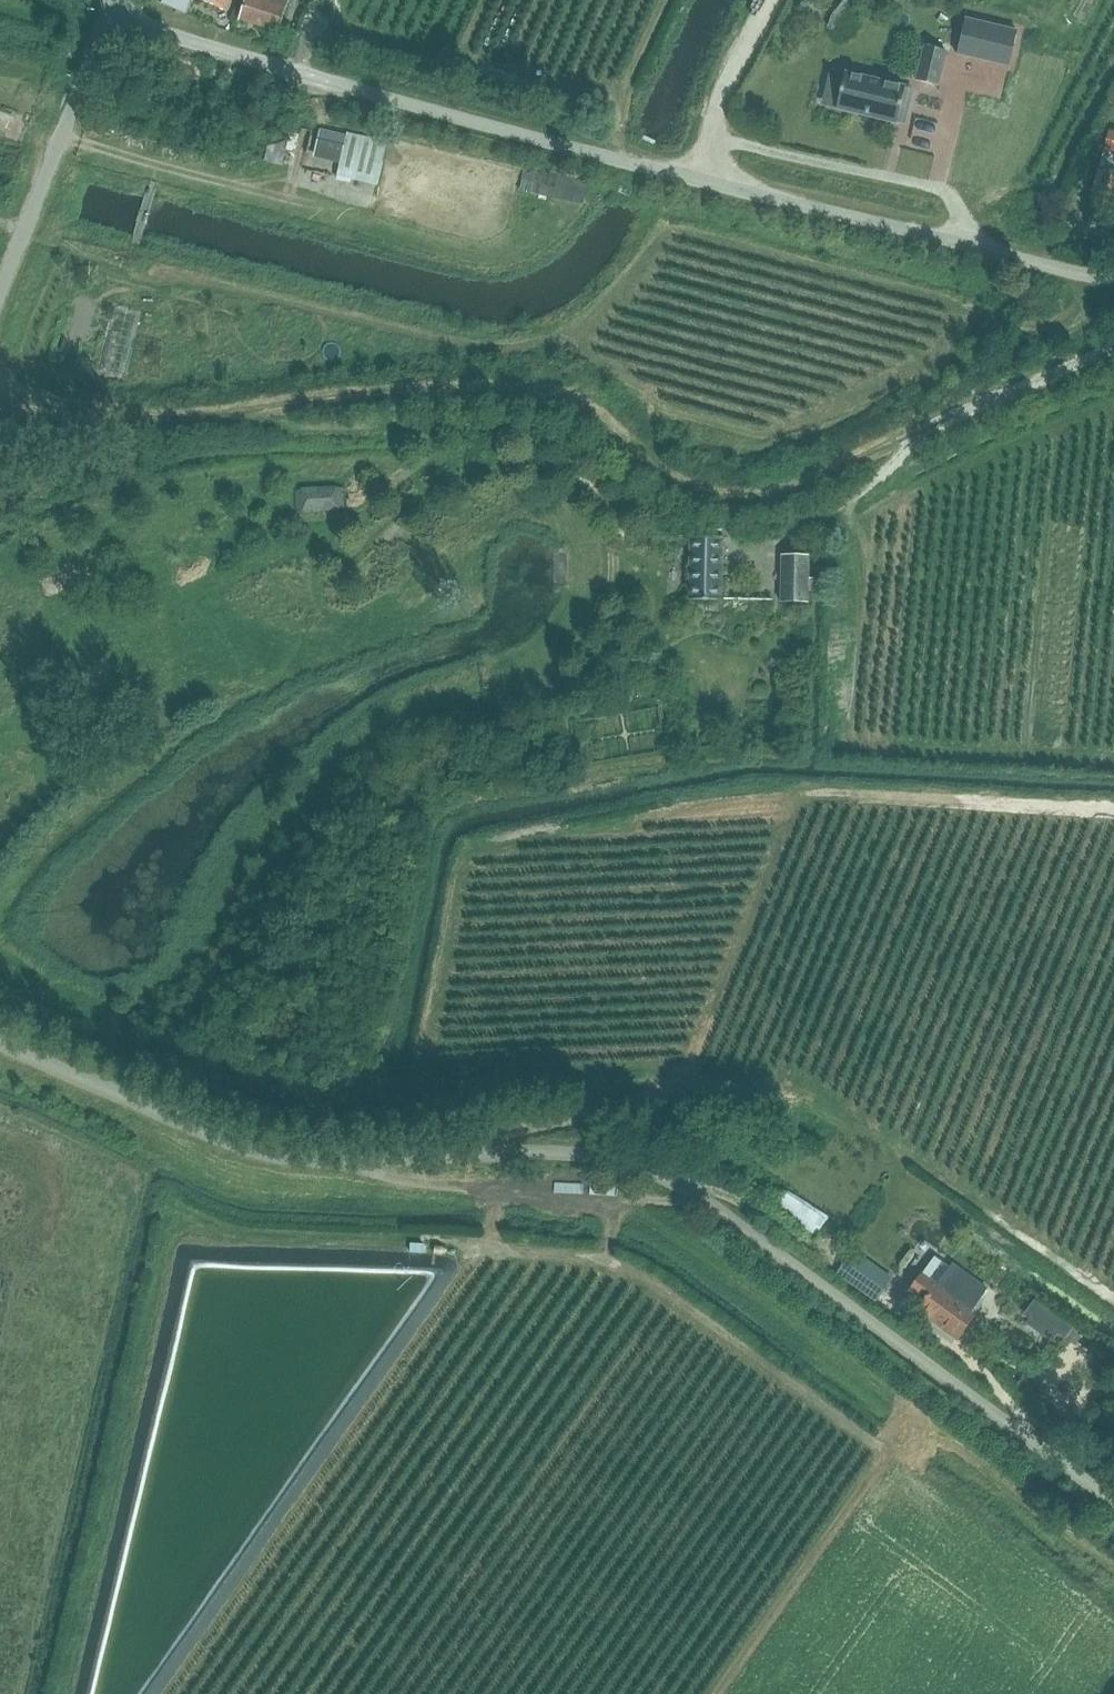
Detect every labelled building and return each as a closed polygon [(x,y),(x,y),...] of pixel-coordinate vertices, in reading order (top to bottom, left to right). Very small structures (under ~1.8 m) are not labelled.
[(227,11),(231,0),(200,0),(227,11)] [(241,21),(278,33),(289,1),(286,0),(248,0),(241,21)] [(1009,66),(1018,32),(965,19),(957,54),(1009,66)] [(916,81),(938,86),(946,51),(925,46),(916,81)] [(109,65),(106,64),(97,88),(100,89),(109,65)] [(845,73),(837,109),(897,124),(906,87),(845,73)] [(198,97),(195,107),(209,111),(212,102),(198,97)] [(320,129),(313,159),(340,164),(337,177),(378,186),(386,146),(388,141),(347,132),(347,135),(320,129)] [(1089,206),(1113,213),(1113,132),(1101,129),(1096,148),(1104,150),(1089,206)] [(263,153),(285,146),(280,131),(258,138),(263,153)] [(333,500),(332,476),(301,477),(302,501),(333,500)] [(723,537),(690,536),(689,600),(722,601),(723,537)] [(808,557),(782,557),(780,601),(807,602),(808,557)] [(808,1221),(819,1205),(780,1180),(769,1196),(808,1221)] [(935,1256),(910,1290),(925,1301),(919,1310),(958,1338),(975,1313),(971,1311),(975,1305),(987,1288),(952,1263),(950,1267),(935,1256)] [(873,1264),(856,1287),(875,1301),(893,1278),(873,1264)] [(1097,1368),(1100,1370),(1108,1375),(1113,1366),(1113,1353),(1109,1349),(1097,1368)] [(1065,1416),(1060,1421),(1066,1427),(1072,1423),(1065,1416)]
